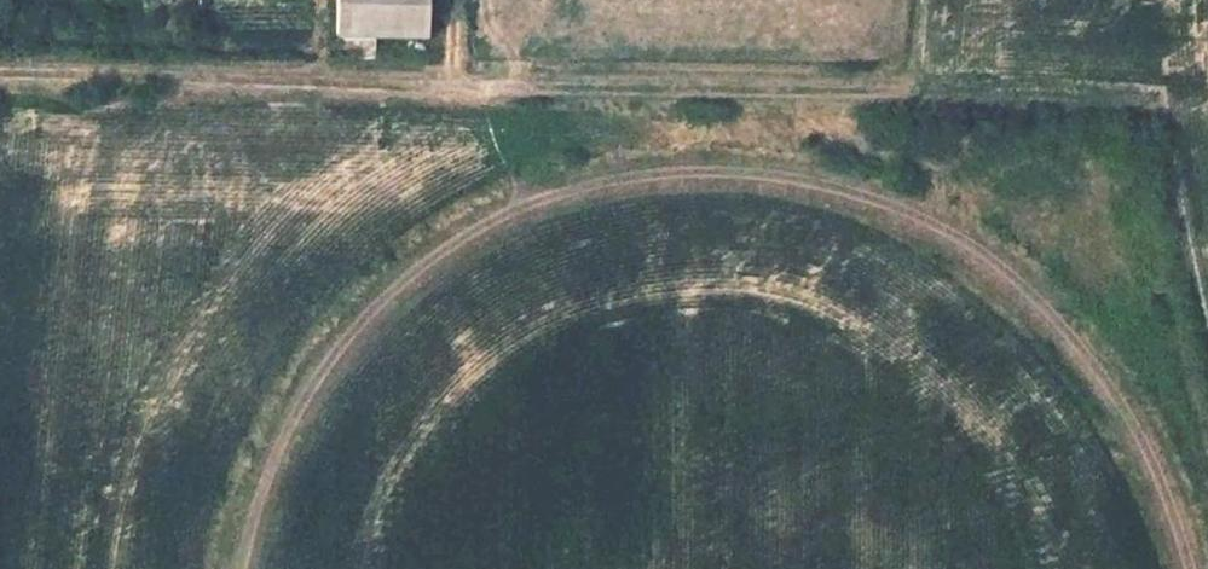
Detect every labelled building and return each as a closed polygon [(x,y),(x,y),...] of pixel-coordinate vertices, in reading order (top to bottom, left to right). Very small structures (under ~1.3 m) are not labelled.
[(329,39),(417,40),(417,0),(329,0),(329,39)]
